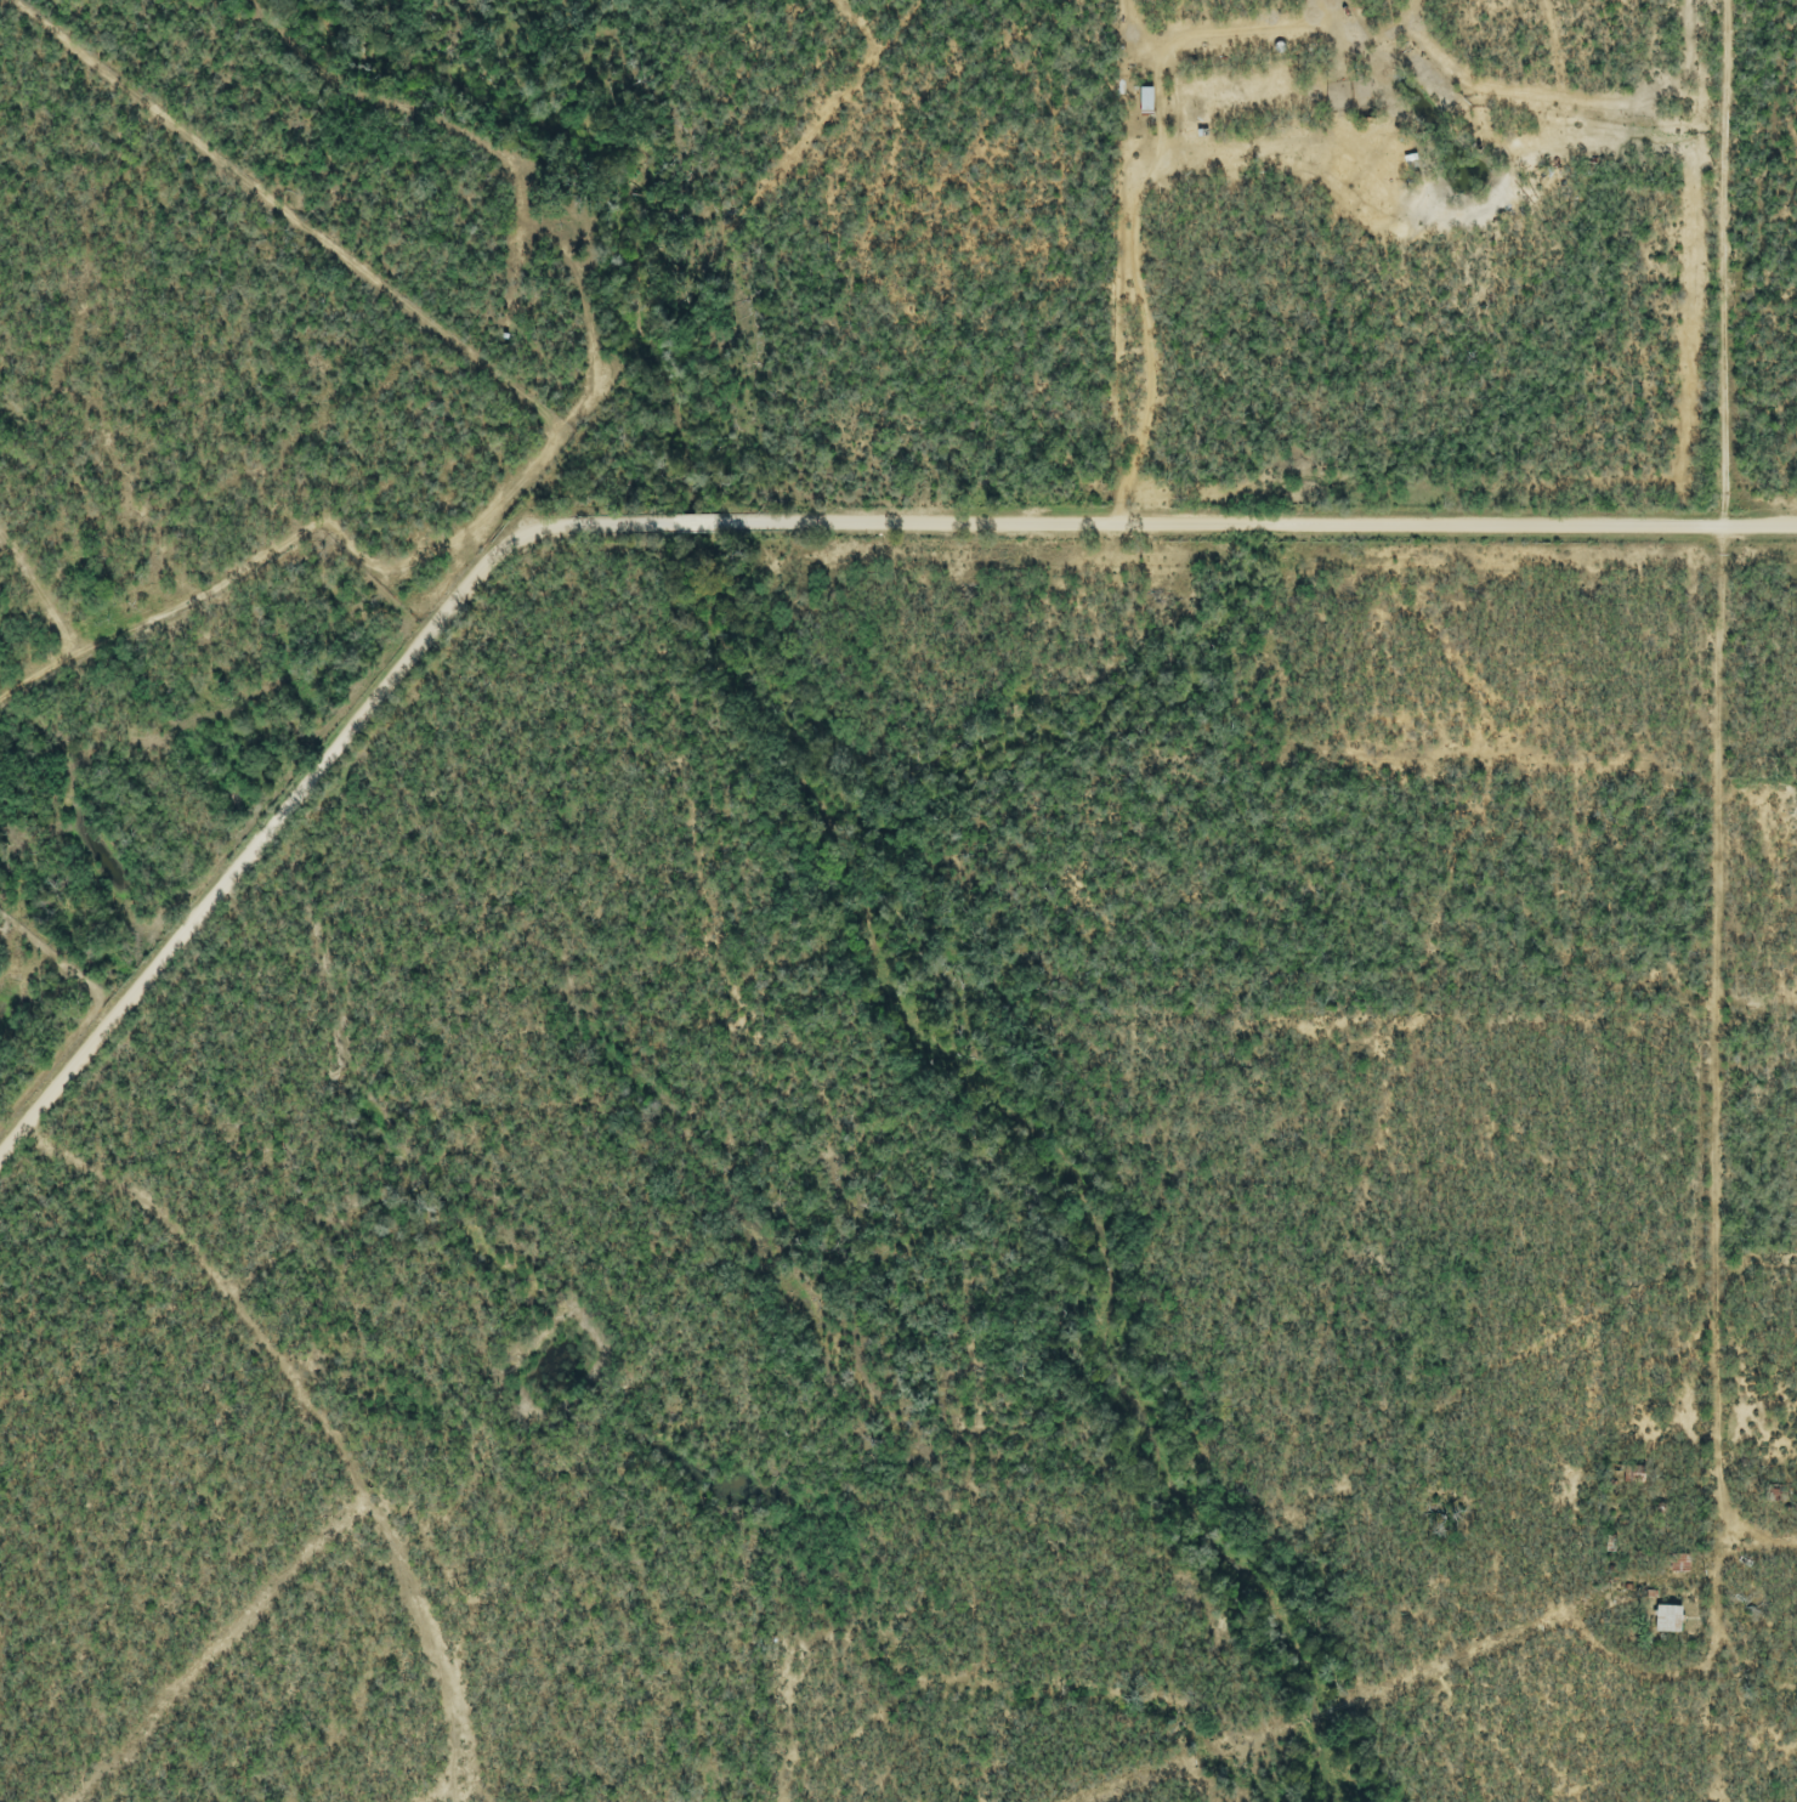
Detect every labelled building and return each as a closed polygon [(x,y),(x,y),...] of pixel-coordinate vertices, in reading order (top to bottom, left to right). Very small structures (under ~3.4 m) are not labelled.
[(1150,90),(1138,90),(1138,117),(1150,117),(1150,90)] [(1679,1634),(1680,1608),(1654,1608),(1654,1634),(1679,1634)]
